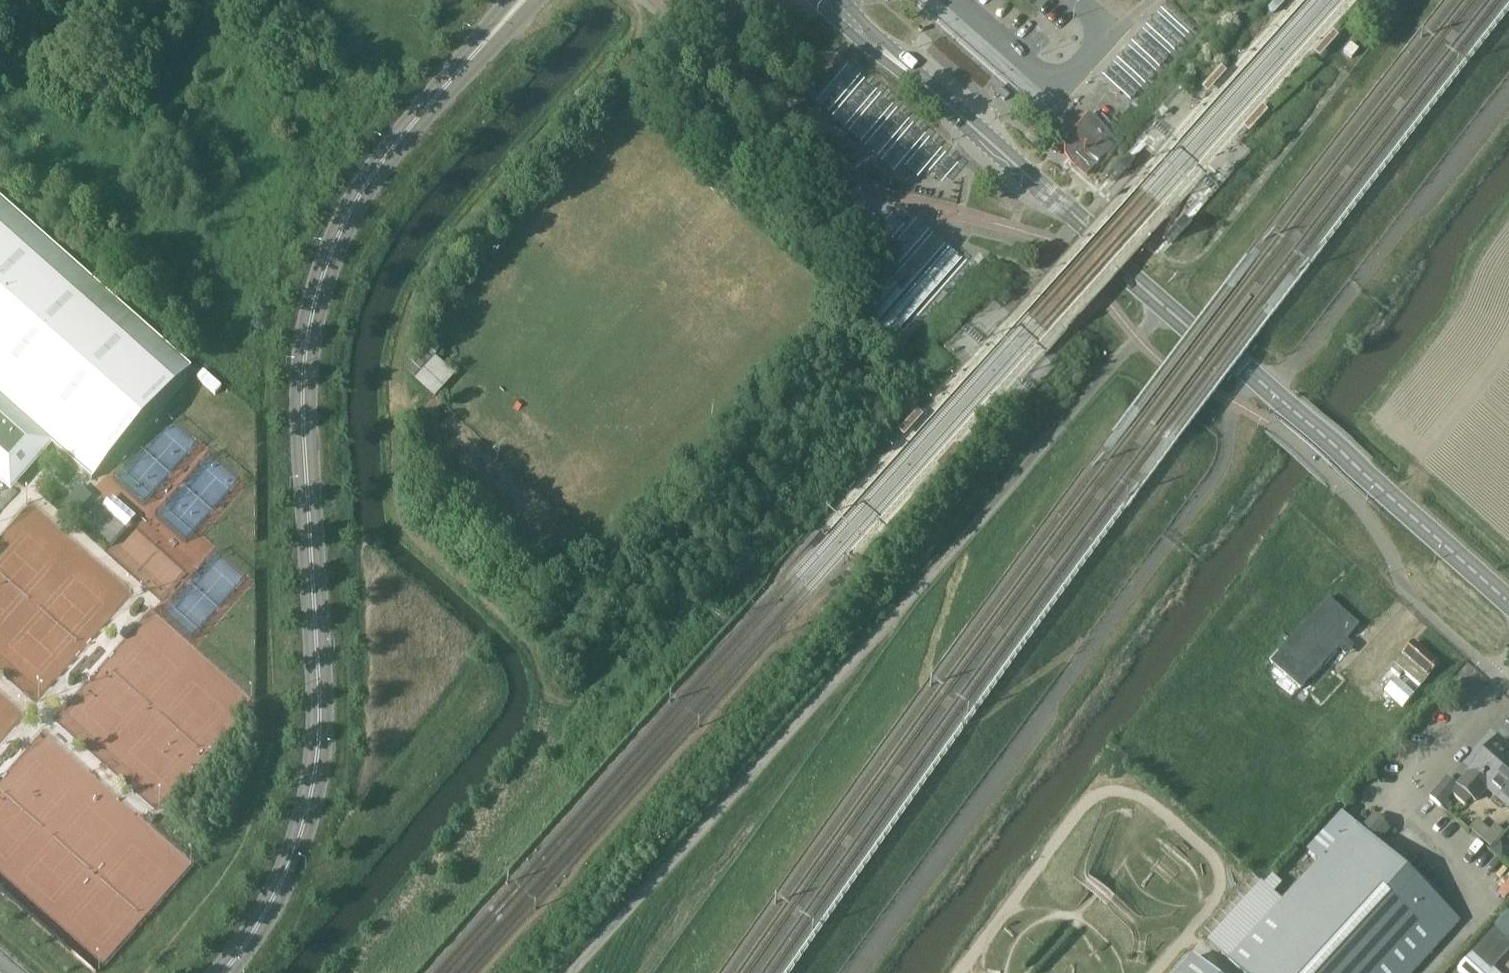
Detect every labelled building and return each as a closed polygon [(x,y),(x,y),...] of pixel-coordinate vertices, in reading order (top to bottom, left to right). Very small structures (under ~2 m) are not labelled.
[(1171,0),(1167,0),(1160,8),(1189,34),(1198,25),(1171,0)] [(1270,7),(1275,12),(1286,0),(1276,0),(1270,7)] [(1187,39),(1158,12),(1146,25),(1175,52),(1187,39)] [(1172,56),(1143,29),(1131,41),(1160,68),(1172,56)] [(1339,34),(1334,29),(1315,51),(1321,55),(1339,34)] [(1352,58),(1359,51),(1351,43),(1344,51),(1352,58)] [(1157,72),(1128,45),(1117,58),(1146,85),(1157,72)] [(1143,88),(1114,61),(1102,74),(1131,101),(1143,88)] [(1221,66),(1203,87),(1208,92),(1227,71),(1221,66)] [(861,78),(848,68),(815,105),(827,116),(861,78)] [(877,93),(864,83),(831,120),(843,131),(877,93)] [(1005,101),(1010,95),(998,85),(993,90),(1005,101)] [(893,108),(881,97),(848,135),(860,146),(893,108)] [(1269,108),(1264,104),(1245,125),(1250,130),(1269,108)] [(1171,110),(1165,107),(1161,112),(1164,117),(1171,110)] [(909,123),(897,112),(864,150),(876,160),(909,123)] [(1074,162),(1088,175),(1119,139),(1107,129),(1093,116),(1072,139),(1085,150),(1080,155),(1076,160),(1074,162)] [(925,138),(913,127),(880,165),(892,176),(925,138)] [(942,152),(929,142),(905,170),(917,180),(942,152)] [(957,167),(945,156),(929,175),(941,185),(957,167)] [(1120,164),(1116,160),(1106,170),(1110,174),(1114,178),(1124,168),(1120,164)] [(1228,162),(1222,168),(1228,171),(1231,167),(1228,162)] [(0,198),(0,463),(16,477),(48,440),(56,447),(57,448),(92,480),(191,368),(0,198)] [(1181,222),(1177,218),(1167,228),(1172,232),(1176,237),(1186,227),(1181,222)] [(889,276),(930,230),(917,219),(876,265),(889,276)] [(904,291),(946,243),(934,233),(893,281),(904,291)] [(984,260),(980,255),(973,262),(979,265),(984,260)] [(973,267),(966,261),(892,346),(899,352),(973,267)] [(434,397),(455,375),(434,356),(442,348),(433,340),(405,370),(414,378),(413,379),(434,397)] [(442,403),(435,397),(419,415),(426,422),(442,403)] [(924,414),(918,409),(899,430),(905,434),(924,414)] [(960,447),(955,443),(937,464),(942,468),(960,447)] [(79,510),(90,497),(79,487),(65,504),(76,513),(79,510)] [(1328,597),(1271,661),(1301,687),(1358,623),(1328,597)] [(1416,645),(1396,667),(1420,689),(1440,667),(1416,645)] [(1397,675),(1385,689),(1404,706),(1416,693),(1397,675)] [(1495,743),(1472,769),(1473,770),(1458,786),(1476,801),(1490,785),(1508,802),(1508,755),(1495,743)] [(1380,840),(1391,828),(1375,813),(1364,825),(1380,840)] [(1228,961),(1241,972),(1423,972),(1465,927),(1353,824),(1228,961)] [(1263,884),(1216,934),(1233,950),(1280,900),(1263,884)] [(1494,965),(1508,949),(1508,934),(1497,924),(1458,967),(1465,972),(1503,972),(1494,965)] [(1179,972),(1209,972),(1193,958),(1179,972)]
